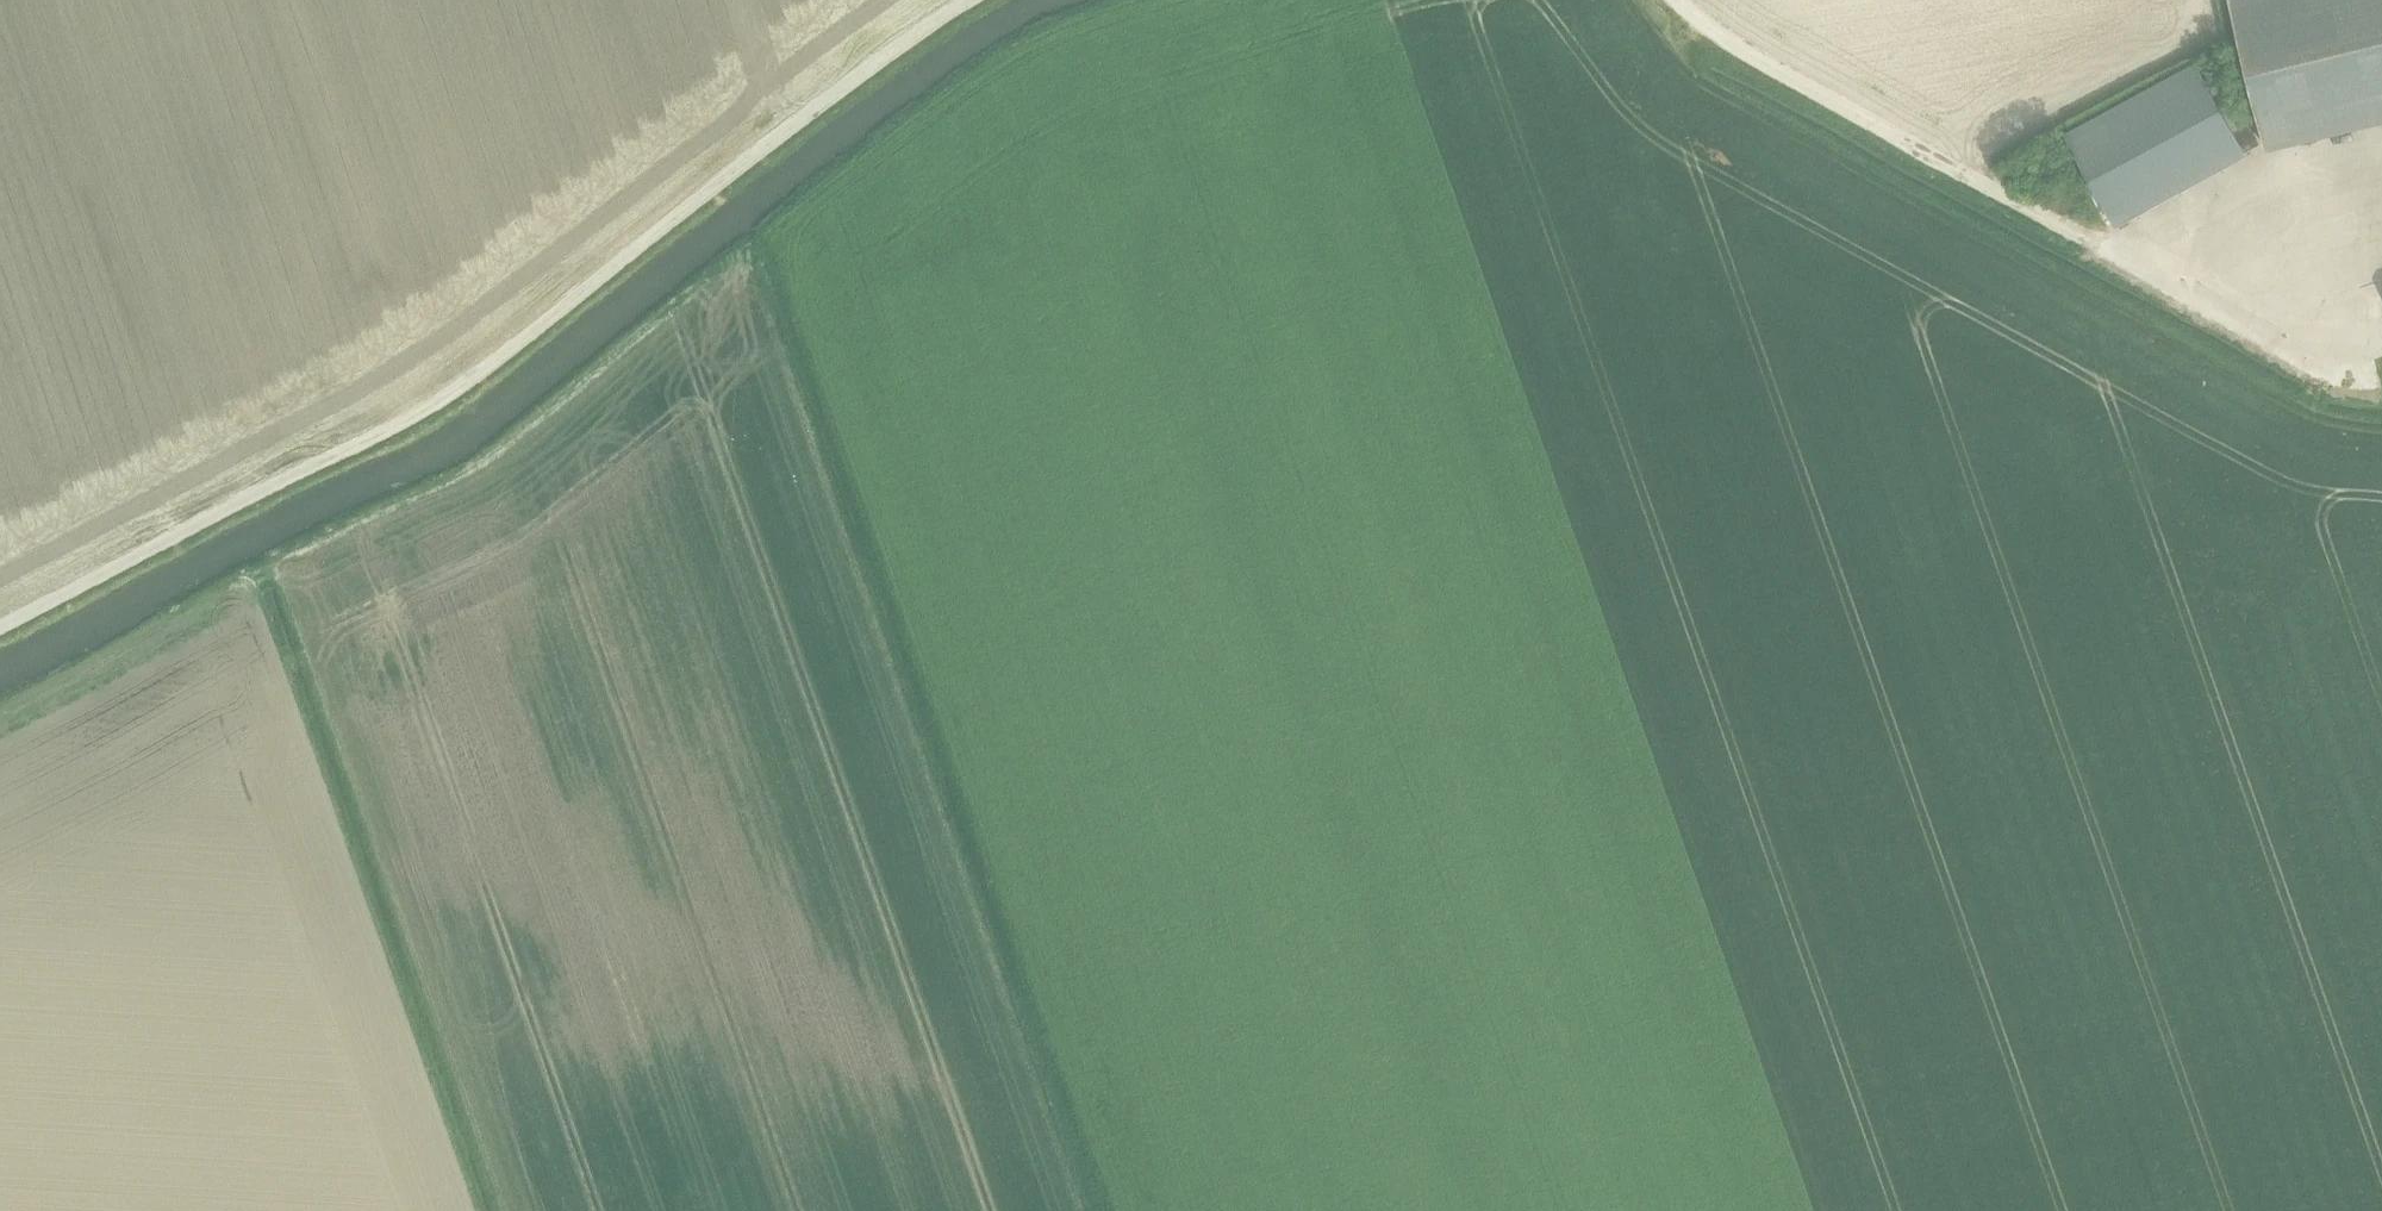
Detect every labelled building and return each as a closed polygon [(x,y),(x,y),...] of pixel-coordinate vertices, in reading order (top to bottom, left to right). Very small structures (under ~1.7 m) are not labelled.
[(2267,151),(2381,123),(2381,0),(2230,0),(2267,151)] [(2118,222),(2223,165),(2244,154),(2243,153),(2260,144),(2248,122),(2231,132),(2196,66),(2070,134),(2118,222)]
